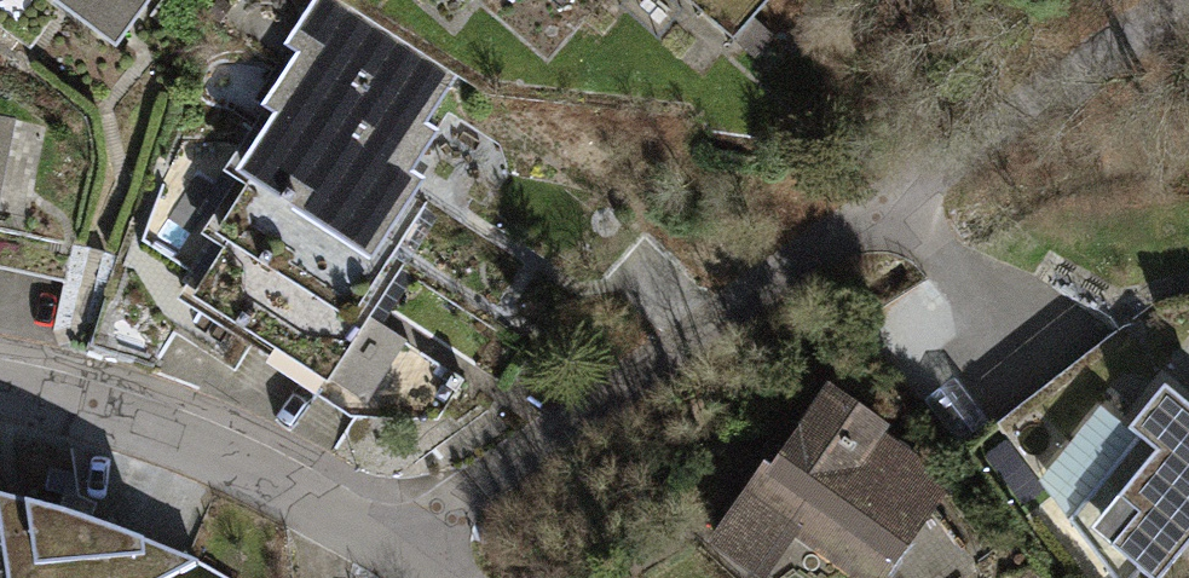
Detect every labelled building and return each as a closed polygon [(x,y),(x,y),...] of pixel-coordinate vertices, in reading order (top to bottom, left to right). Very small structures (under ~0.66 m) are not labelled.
[(102,30),(124,0),(61,0),(102,30)] [(268,103),(400,186),(436,131),(423,123),(455,73),(339,0),(316,0),(277,61),(289,69),(268,103)] [(243,168),(255,175),(378,250),(413,193),(400,186),(268,103),(255,124),(266,131),(243,168)] [(198,293),(371,403),(447,405),(463,380),(356,312),(390,256),(378,250),(255,175),(232,213),(244,221),(198,293)] [(1164,387),(1129,430),(1138,437),(1068,521),(1112,577),(1134,577),(1140,571),(1148,577),(1160,577),(1188,543),(1188,407),(1164,387)] [(827,393),(755,499),(747,494),(717,540),(760,569),(791,524),(869,577),(880,577),(931,506),(890,477),(900,463),(875,431),(877,426),(827,393)] [(0,495),(0,535),(6,577),(166,577),(197,561),(172,550),(153,542),(128,534),(96,521),(65,511),(37,503),(12,497),(0,495)]
